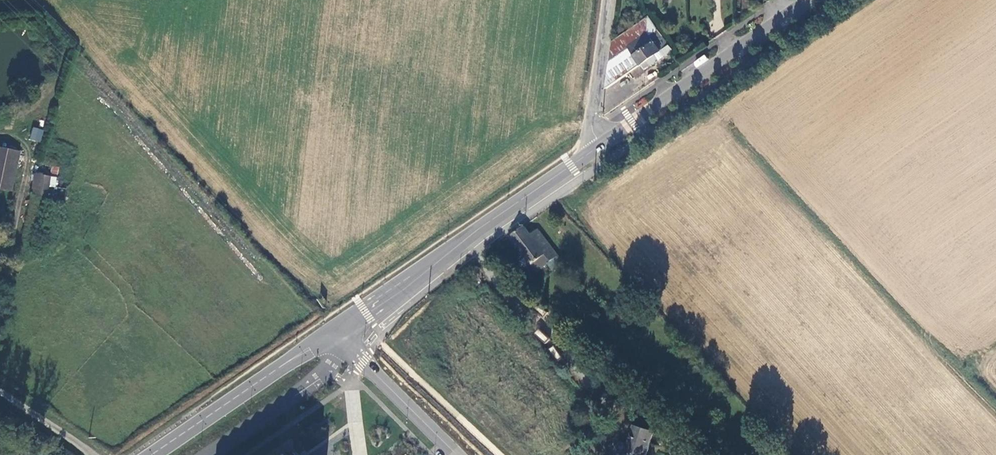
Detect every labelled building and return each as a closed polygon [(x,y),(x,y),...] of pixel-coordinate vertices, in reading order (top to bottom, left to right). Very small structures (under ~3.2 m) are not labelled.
[(659,49),(668,43),(648,15),(610,42),(604,88),(640,63),(644,68),(663,54),(659,49)] [(33,127),(29,139),(40,142),(43,130),(33,127)] [(19,151),(0,147),(0,189),(12,191),(19,151)] [(48,196),(51,176),(33,174),(31,194),(48,196)] [(523,228),(509,238),(535,273),(545,265),(556,257),(537,232),(530,237),(523,228)] [(561,265),(556,257),(545,265),(551,272),(561,265)] [(633,429),(627,447),(620,444),(616,454),(645,454),(652,435),(633,429)] [(394,444),(379,454),(405,454),(394,444)]
